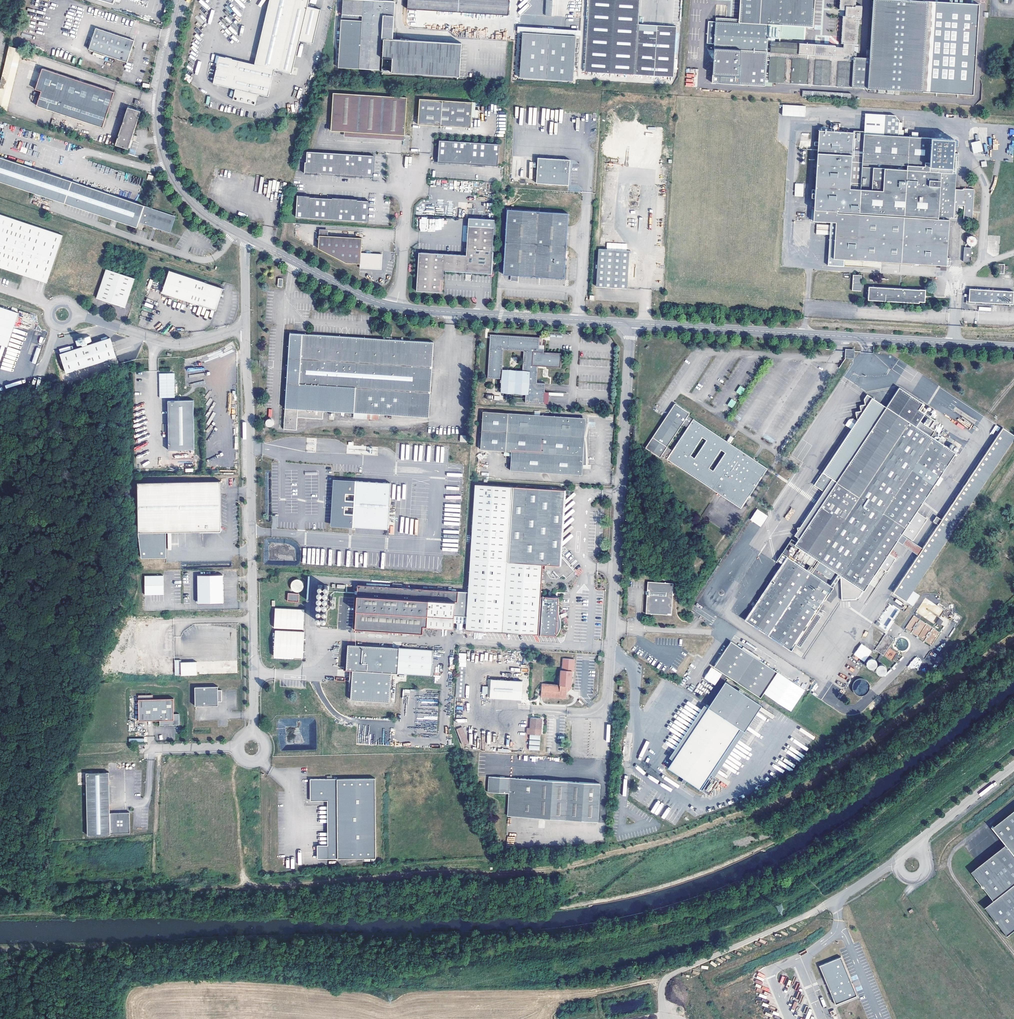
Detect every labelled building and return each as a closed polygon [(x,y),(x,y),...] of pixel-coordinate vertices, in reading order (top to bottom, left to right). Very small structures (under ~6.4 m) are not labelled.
[(163,24),(169,0),(82,0),(163,24)] [(255,64),(220,56),(214,83),(236,88),(235,96),(257,101),(258,94),(269,96),(275,69),(293,73),(302,35),(314,38),(321,9),(308,6),(310,0),(270,0),(255,64)] [(380,70),(380,71),(460,74),(461,41),(393,38),(395,1),(375,0),(343,0),(342,19),(341,19),(338,67),(380,70)] [(408,9),(509,15),(510,0),(408,0),(408,9)] [(640,0),(589,0),(584,72),(674,77),(676,26),(639,24),(640,0)] [(939,4),(935,3),(935,0),(890,0),(889,7),(873,6),(870,66),(869,65),(854,65),(854,60),(857,60),(857,55),(854,54),(855,52),(857,52),(858,45),(859,17),(861,17),(862,6),(856,5),(856,0),(841,0),(840,10),(846,10),(845,16),(844,16),(842,44),(844,44),(844,47),(836,47),(836,46),(772,42),(772,38),(806,40),(806,27),(814,28),(815,0),(743,0),(742,23),(708,21),(707,44),(715,45),(712,82),(765,86),(766,83),(773,83),(784,84),(784,83),(791,84),(791,85),(808,86),(808,85),(813,85),(814,86),(830,87),(830,86),(836,87),(837,87),(972,96),(979,7),(939,4)] [(442,21),(442,23),(449,24),(449,18),(454,18),(455,12),(439,11),(439,20),(442,21)] [(135,40),(97,27),(90,49),(128,62),(135,40)] [(580,31),(518,27),(517,32),(522,33),(576,36),(580,36),(580,31)] [(576,36),(522,33),(520,78),(573,82),(576,36)] [(114,92),(43,68),(36,89),(42,91),(37,105),(103,127),(114,92)] [(802,98),(810,99),(851,102),(851,94),(810,92),(803,92),(802,98)] [(406,98),(333,94),(331,124),(345,125),(344,133),(392,135),(404,136),(406,98)] [(257,101),(235,96),(234,99),(256,105),(257,101)] [(472,101),(419,98),(417,124),(470,127),(472,101)] [(806,106),(783,104),(783,114),(805,116),(806,106)] [(141,111),(128,107),(116,145),(128,149),(141,111)] [(866,114),(865,134),(898,136),(899,120),(894,120),(895,116),(866,114)] [(330,132),(344,133),(345,125),(331,124),(330,132)] [(863,156),(862,170),(852,169),(852,155),(853,140),(854,133),(819,131),(814,221),(832,222),(837,223),(835,256),(835,259),(940,265),(947,265),(951,266),(951,258),(948,258),(950,218),(958,219),(958,205),(965,205),(964,219),(973,219),(975,188),(964,187),(963,189),(956,188),(957,173),(953,173),(953,165),(959,165),(959,154),(953,153),(954,139),(918,137),(912,137),(898,136),(865,134),(864,141),(863,156)] [(392,135),(344,133),(344,138),(404,141),(404,136),(392,135)] [(499,144),(439,140),(437,162),(497,166),(499,144)] [(864,141),(853,140),(852,155),(863,156),(864,141)] [(982,151),(980,140),(971,142),(973,153),(982,151)] [(373,156),(307,153),(306,163),(305,163),(304,174),(317,175),(317,174),(337,175),(337,176),(362,178),(362,176),(372,177),(373,156)] [(137,227),(139,222),(171,233),(176,216),(0,157),(0,182),(137,227)] [(569,160),(537,158),(535,183),(568,185),(569,160)] [(803,196),(803,183),(794,183),(795,196),(803,196)] [(357,200),(332,198),(332,199),(310,198),(310,197),(297,196),(296,218),(367,222),(368,201),(357,201),(357,200)] [(565,278),(569,213),(508,209),(504,274),(565,278)] [(46,285),(62,237),(7,219),(0,217),(0,270),(46,285)] [(816,224),(816,235),(828,234),(828,224),(816,224)] [(417,291),(443,292),(444,270),(469,272),(492,273),(494,227),(469,226),(466,255),(420,253),(417,291)] [(328,236),(320,236),(319,253),(348,263),(362,264),(362,268),(383,269),(384,254),(372,253),(372,252),(370,251),(368,251),(368,253),(363,253),(363,238),(328,236)] [(977,242),(977,241),(977,239),(977,238),(975,237),(974,236),(973,236),(972,236),(971,236),(970,236),(969,237),(969,238),(968,238),(968,240),(968,241),(968,242),(968,244),(970,245),(971,245),(972,246),(973,246),(975,245),(976,244),(977,242)] [(972,248),(965,248),(964,262),(971,262),(972,248)] [(628,289),(630,250),(599,249),(597,287),(628,289)] [(97,299),(125,308),(135,279),(106,270),(97,299)] [(163,293),(217,310),(224,288),(170,271),(163,293)] [(862,276),(854,275),(853,290),(861,291),(862,276)] [(926,290),(870,287),(869,300),(919,303),(919,301),(925,302),(926,290)] [(1013,292),(970,289),(969,302),(1013,304),(1013,292)] [(15,350),(19,335),(13,332),(19,314),(0,308),(0,345),(15,350)] [(324,410),(353,412),(379,414),(429,417),(434,342),(290,333),(284,429),(297,430),(298,417),(323,419),(324,410)] [(561,353),(549,352),(544,352),(544,348),(545,338),(490,334),(488,379),(502,380),(502,392),(526,394),(525,402),(544,403),(546,383),(538,382),(538,366),(560,367),(561,353)] [(110,337),(60,351),(65,371),(115,356),(110,337)] [(908,374),(904,381),(912,386),(917,378),(908,374)] [(177,380),(159,380),(159,394),(177,394),(177,380)] [(736,392),(741,395),(745,389),(740,385),(736,392)] [(956,453),(916,426),(925,413),(919,408),(923,402),(900,386),(886,406),(873,398),(823,473),(832,479),(836,482),(799,539),(794,546),(795,546),(798,548),(800,550),(796,557),(831,579),(835,573),(864,591),(868,585),(875,575),(897,541),(902,534),(922,503),(927,496),(943,472),(947,465),(956,453)] [(727,405),(732,408),(736,402),(731,399),(727,405)] [(193,400),(168,400),(169,450),(194,449),(193,400)] [(683,423),(688,427),(693,419),(688,415),(690,412),(675,403),(653,438),(667,447),(683,423)] [(481,450),(512,452),(510,471),(579,475),(580,469),(583,469),(583,465),(586,465),(586,462),(586,460),(587,455),(587,451),(586,446),(586,441),(585,436),(583,431),(582,431),(583,418),(545,416),(483,412),(481,450)] [(693,419),(688,427),(672,451),(667,447),(653,438),(646,449),(660,458),(661,455),(741,508),(768,468),(731,444),(727,441),(693,419)] [(923,548),(918,555),(893,593),(912,605),(919,594),(913,590),(1013,438),(1013,435),(1003,428),(923,548)] [(953,469),(947,465),(943,472),(948,476),(953,469)] [(794,536),(799,539),(836,482),(832,479),(794,536)] [(387,534),(391,483),(355,481),(355,482),(336,480),(334,503),(335,503),(335,507),(334,507),(333,530),(352,531),(352,532),(387,534)] [(220,481),(138,482),(138,532),(164,532),(221,531),(220,481)] [(543,582),(544,564),(545,565),(545,570),(554,570),(560,577),(564,575),(566,577),(575,570),(562,556),(560,557),(556,553),(561,549),(556,544),(562,541),(557,536),(562,532),(558,527),(563,524),(558,519),(563,516),(559,511),(564,507),(559,502),(564,498),(565,490),(476,484),(469,578),(543,582)] [(932,500),(927,496),(922,503),(927,507),(932,500)] [(710,504),(702,516),(704,518),(712,506),(710,504)] [(749,520),(761,527),(768,516),(757,508),(749,520)] [(164,532),(138,532),(139,557),(164,557),(164,532)] [(897,541),(902,545),(907,537),(902,534),(897,541)] [(907,537),(902,545),(918,555),(923,548),(907,537)] [(574,554),(571,556),(570,553),(566,555),(570,564),(573,563),(574,567),(579,565),(574,554)] [(787,557),(745,620),(791,651),(796,644),(816,613),(833,587),(787,557)] [(223,575),(198,575),(198,603),(223,602),(223,575)] [(868,585),(864,591),(885,605),(893,593),(896,589),(875,575),(868,585)] [(163,576),(145,576),(145,595),(164,594),(163,576)] [(469,592),(358,586),(355,629),(423,634),(423,626),(454,629),(454,622),(466,623),(467,629),(558,635),(558,634),(559,634),(559,631),(560,626),(560,621),(560,613),(560,610),(560,605),(560,597),(542,596),(543,582),(469,578),(469,592)] [(292,582),(292,583),(291,583),(291,585),(291,587),(291,588),(293,590),(294,591),(295,591),(297,592),(299,592),(300,591),(302,590),(303,589),(303,588),(304,585),(303,584),(303,583),(302,581),(301,580),(300,580),(298,579),(296,579),(295,580),(293,581),(292,582)] [(646,595),(647,595),(646,613),(672,614),(674,582),(648,581),(648,590),(646,590),(646,595)] [(299,594),(288,593),(288,601),(299,601),(299,594)] [(274,608),(274,629),(273,658),(303,659),(304,609),(274,608)] [(821,616),(816,613),(796,644),(801,648),(821,616)] [(905,629),(931,645),(939,632),(913,616),(905,629)] [(894,640),(886,634),(875,650),(881,654),(876,661),(879,665),(881,665),(880,661),(884,656),(892,661),(897,653),(889,648),(894,640)] [(895,643),(901,652),(910,646),(904,638),(895,643)] [(713,667),(760,698),(777,672),(730,641),(713,667)] [(853,654),(864,662),(872,651),(862,643),(853,654)] [(399,648),(348,644),(346,670),(352,670),(351,699),(390,702),(391,673),(397,673),(399,648)] [(399,648),(397,673),(432,675),(434,650),(399,648)] [(917,656),(911,662),(916,668),(922,662),(917,656)] [(574,659),(564,658),(563,670),(561,670),(560,685),(543,685),(542,698),(567,699),(568,693),(571,688),(571,686),(572,679),(572,670),(574,670),(574,659)] [(866,663),(871,669),(877,664),(872,658),(866,663)] [(181,660),(175,660),(175,674),(197,674),(197,662),(181,662),(181,660)] [(456,690),(456,697),(464,698),(466,667),(458,666),(456,690)] [(710,667),(704,679),(716,685),(722,673),(710,667)] [(851,684),(857,696),(870,690),(863,678),(851,684)] [(523,682),(489,679),(488,697),(522,700),(523,682)] [(672,754),(665,765),(683,777),(681,781),(684,783),(686,780),(706,793),(716,777),(710,773),(757,702),(723,679),(706,703),(703,701),(669,752),(672,754)] [(218,686),(195,687),(195,706),(218,705),(218,701),(222,701),(222,690),(218,690),(218,686)] [(153,699),(138,699),(139,721),(159,720),(160,725),(179,725),(179,714),(174,714),(174,699),(153,699)] [(542,729),(542,719),(532,719),(531,729),(542,729)] [(467,743),(461,726),(456,729),(462,745),(467,743)] [(109,814),(108,773),(85,774),(87,836),(109,836),(109,835),(129,834),(128,813),(109,814)] [(600,783),(490,776),(489,792),(510,793),(509,816),(598,821),(600,783)] [(375,778),(310,779),(310,797),(313,797),(313,800),(327,800),(328,845),(317,845),(318,858),(376,858),(375,778)] [(994,827),(1008,844),(973,871),(996,900),(987,907),(1010,935),(1013,932),(1013,812),(994,827)] [(249,831),(241,832),(241,839),(250,839),(249,831)] [(509,833),(509,836),(507,836),(507,843),(514,844),(515,833),(509,833)] [(858,996),(842,956),(821,965),(836,1004),(858,996)]
